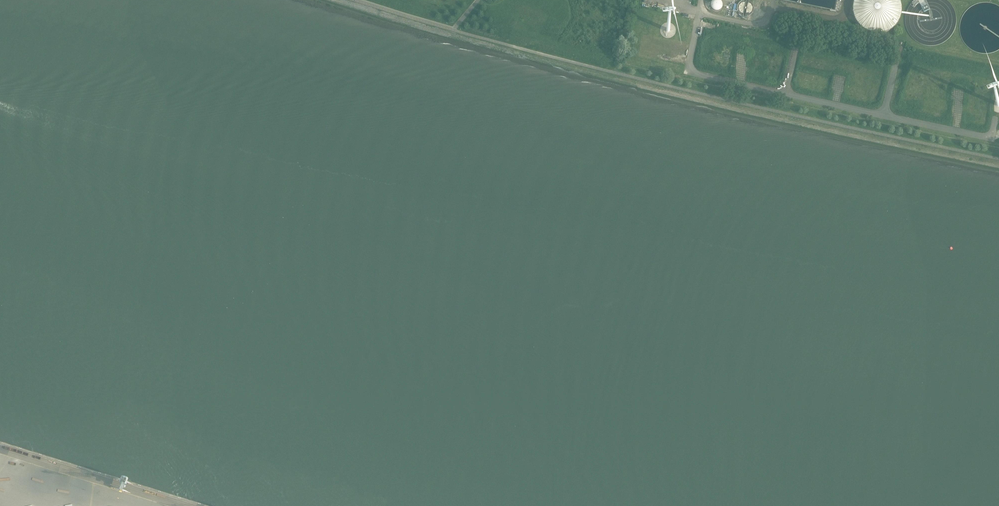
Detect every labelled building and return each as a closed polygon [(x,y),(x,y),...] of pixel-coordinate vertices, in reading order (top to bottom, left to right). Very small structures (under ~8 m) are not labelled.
[(724,5),(724,4),(724,3),(723,2),(722,1),(722,0),(721,0),(714,0),(713,1),(712,2),(712,3),(711,4),(711,5),(711,6),(711,8),(712,9),(713,10),(714,11),(715,11),(716,12),(717,12),(720,12),(721,11),(722,10),(723,9),(724,8),(724,7),(724,6),(724,5)] [(756,9),(756,7),(755,5),(754,4),(753,2),(752,1),(750,1),(749,0),(747,0),(745,1),(744,1),(743,2),(741,3),(741,4),(740,6),(739,7),(739,9),(739,10),(740,12),(741,13),(742,15),(743,15),(744,16),(746,17),(748,17),(749,17),(751,17),(752,16),(753,15),(755,13),(755,12),(756,11),(756,9)] [(902,11),(902,8),(901,6),(901,3),(900,0),(899,0),(854,0),(853,3),(852,6),(852,9),(852,12),(852,15),(853,17),(854,20),(856,23),(857,25),(859,27),(861,29),(863,31),(866,32),(869,33),(871,34),(874,35),(877,35),(880,35),(883,34),(886,33),(888,32),(891,31),(893,29),(895,27),(897,25),(898,22),(900,20),(901,17),(901,14),(902,11)]
